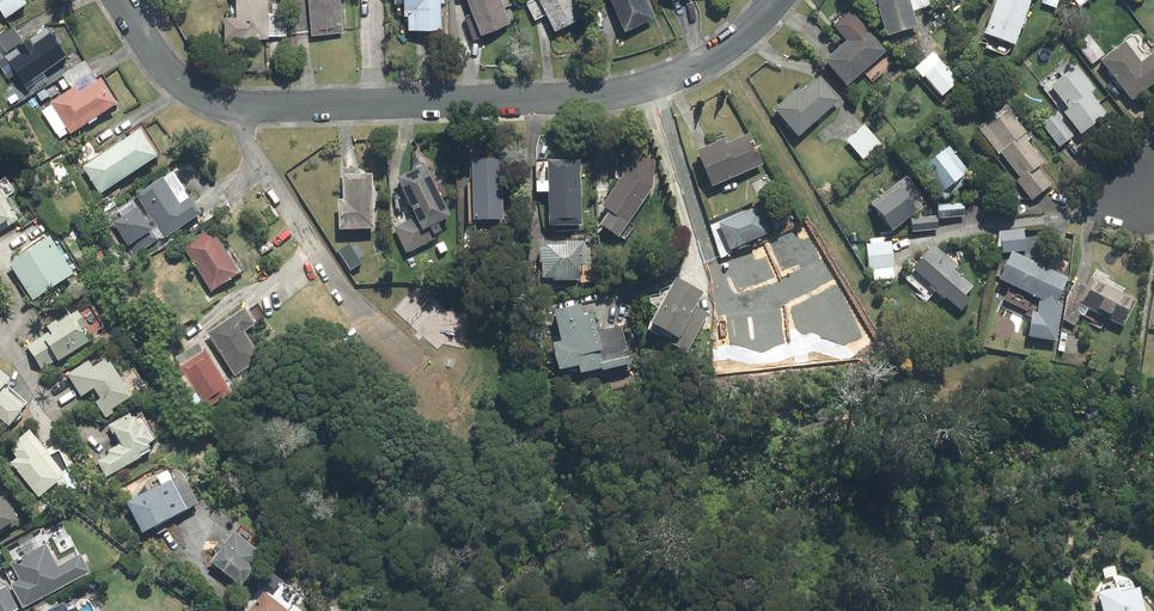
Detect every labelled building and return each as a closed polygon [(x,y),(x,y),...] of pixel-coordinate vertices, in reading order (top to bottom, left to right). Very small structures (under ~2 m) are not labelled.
[(13,14),(29,5),(26,0),(4,0),(13,14)] [(241,17),(231,17),(231,35),(269,35),(269,0),(241,0),(241,17)] [(341,0),(313,0),(316,32),(344,29),(341,0)] [(411,11),(415,11),(416,26),(443,25),(442,0),(411,0),(411,11)] [(487,28),(511,18),(504,0),(475,0),(487,28)] [(575,0),(547,0),(559,25),(582,14),(575,0)] [(646,0),(619,0),(631,26),(653,15),(646,0)] [(911,0),(882,0),(892,32),(918,24),(911,0)] [(989,34),(1017,44),(1032,0),(1000,0),(989,34)] [(885,51),(853,14),(839,26),(851,41),(829,60),(847,82),(885,51)] [(285,15),(271,15),(271,35),(286,35),(285,15)] [(15,30),(0,40),(0,43),(7,53),(23,42),(15,30)] [(53,33),(3,65),(12,77),(19,73),(26,84),(68,56),(53,33)] [(1089,35),(1078,44),(1093,63),(1104,54),(1089,35)] [(1105,60),(1134,98),(1153,83),(1153,55),(1144,63),(1127,43),(1105,60)] [(957,82),(941,62),(927,74),(943,94),(957,82)] [(1074,72),(1054,88),(1086,129),(1106,113),(1074,72)] [(838,102),(820,78),(777,110),(796,134),(838,102)] [(78,89),(56,103),(73,129),(117,102),(103,80),(82,94),(78,89)] [(1009,113),(982,134),(1033,200),(1051,187),(1035,167),(1045,160),(1009,113)] [(1057,116),(1044,126),(1060,146),(1073,136),(1057,116)] [(880,143),(865,127),(851,140),(866,156),(880,143)] [(145,132),(89,168),(104,192),(160,156),(145,132)] [(753,139),(702,161),(713,185),(764,162),(753,139)] [(949,148),(916,174),(933,197),(967,171),(949,148)] [(502,158),(476,159),(478,218),(505,217),(502,158)] [(656,161),(629,158),(627,178),(609,204),(616,209),(606,224),(621,235),(654,187),(656,161)] [(579,161),(552,162),(554,222),(582,221),(579,161)] [(451,215),(427,167),(403,178),(422,216),(399,227),(410,251),(437,238),(435,233),(443,229),(439,221),(451,215)] [(376,226),(373,175),(347,176),(348,199),(342,199),(343,227),(376,226)] [(167,180),(140,197),(166,237),(204,213),(193,197),(182,204),(167,180)] [(900,187),(874,207),(891,229),(917,208),(900,187)] [(0,188),(0,234),(21,221),(0,188)] [(966,206),(940,208),(941,218),(967,215),(966,206)] [(758,208),(723,223),(733,247),(769,232),(758,208)] [(140,209),(118,224),(137,253),(160,239),(140,209)] [(938,218),(913,220),(914,232),(939,230),(938,218)] [(214,229),(187,247),(214,289),(242,271),(214,229)] [(1026,233),(1002,235),(1003,252),(1027,250),(1026,233)] [(53,239),(16,263),(37,296),(74,273),(53,239)] [(569,246),(544,246),(544,259),(547,259),(547,275),(558,275),(558,277),(582,278),(582,263),(585,263),(585,242),(569,242),(569,246)] [(889,245),(867,249),(872,280),(893,276),(889,245)] [(956,265),(935,247),(914,271),(960,310),(972,297),(969,295),(976,287),(954,268),(956,265)] [(1069,279),(1017,253),(1005,277),(1044,297),(1042,313),(1034,311),(1031,335),(1058,339),(1066,290),(1063,290),(1069,279)] [(817,259),(788,260),(792,323),(821,321),(817,259)] [(1135,298),(1094,277),(1082,301),(1123,322),(1135,298)] [(702,298),(676,284),(654,324),(690,343),(706,313),(696,308),(702,298)] [(631,362),(622,327),(600,333),(596,314),(586,317),(583,305),(560,311),(567,342),(558,345),(564,367),(585,362),(587,370),(607,365),(607,367),(631,362)] [(249,309),(212,333),(238,372),(263,356),(247,331),(259,323),(249,309)] [(89,339),(74,316),(52,329),(54,333),(30,348),(42,368),(89,339)] [(203,343),(178,359),(209,407),(234,391),(203,343)] [(93,362),(71,376),(84,396),(96,389),(109,410),(132,396),(110,360),(97,368),(93,362)] [(0,369),(0,412),(11,422),(27,403),(7,387),(13,380),(0,369)] [(110,453),(119,470),(148,455),(145,450),(153,446),(156,434),(145,414),(136,419),(134,415),(114,425),(124,445),(110,453)] [(66,473),(34,432),(7,452),(39,494),(66,473)] [(173,482),(133,503),(146,528),(186,507),(173,482)] [(0,495),(0,531),(16,521),(0,495)] [(266,556),(237,533),(213,563),(242,586),(266,556)] [(25,580),(17,584),(27,604),(90,571),(83,557),(61,568),(49,546),(16,564),(25,580)] [(1102,592),(1107,610),(1143,610),(1137,584),(1102,592)] [(0,593),(0,610),(13,610),(18,608),(7,589),(0,593)] [(267,593),(253,610),(290,610),(267,593)]
